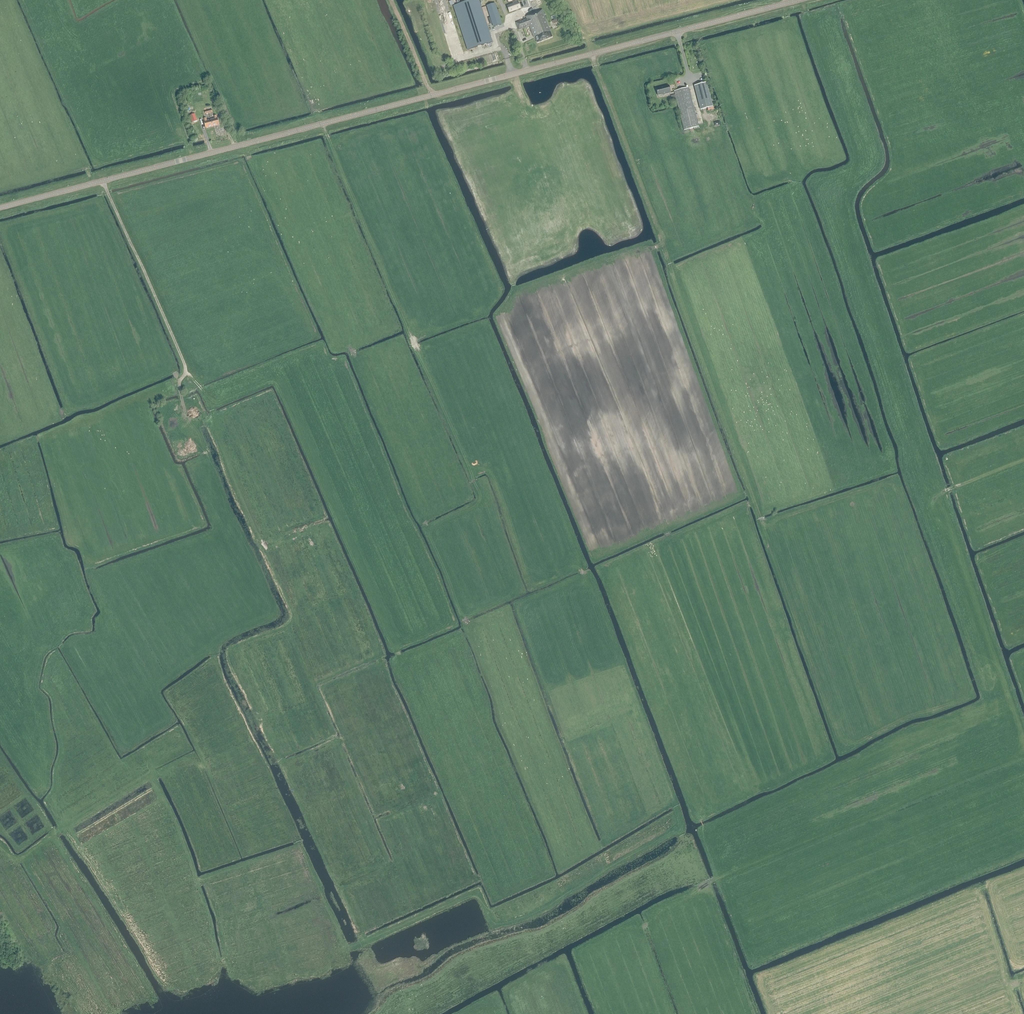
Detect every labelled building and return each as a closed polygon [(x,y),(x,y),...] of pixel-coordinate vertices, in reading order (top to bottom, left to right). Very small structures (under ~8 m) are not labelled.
[(467,50),(492,42),(478,0),(470,0),(453,6),(467,50)] [(508,3),(512,1),(513,3),(507,6),(509,12),(520,8),(517,2),(516,2),(516,0),(507,0),(508,3)] [(487,6),(493,27),(501,24),(494,3),(487,6)] [(535,37),(537,43),(552,37),(542,10),(530,14),(530,15),(521,18),(522,21),(516,23),(519,30),(529,26),(534,37),(535,37)] [(712,107),(706,82),(694,85),(701,110),(712,107)] [(656,88),(658,95),(670,92),(668,85),(660,87),(656,88)] [(674,91),(676,98),(676,99),(676,102),(684,130),(699,126),(689,87),(674,91)] [(212,126),(219,124),(217,118),(216,115),(213,116),(214,119),(210,120),(212,126)] [(210,120),(207,121),(206,118),(203,118),(204,121),(204,122),(205,128),(212,126),(210,120)]
